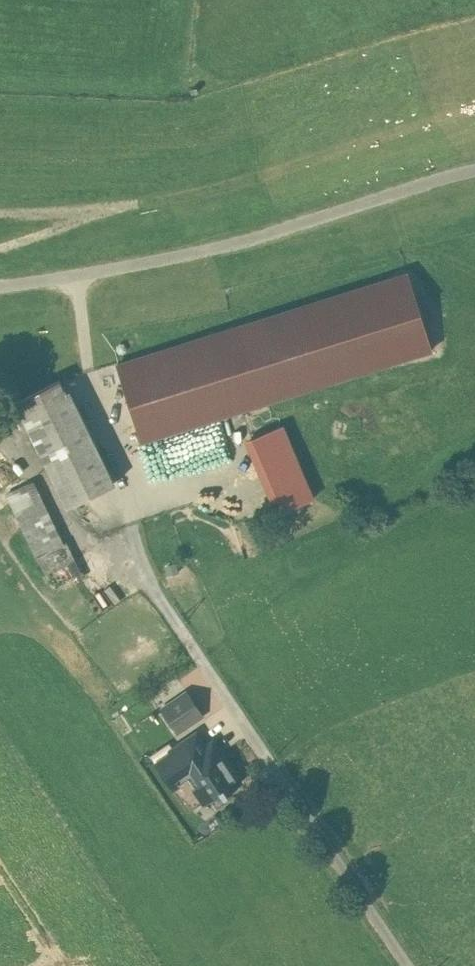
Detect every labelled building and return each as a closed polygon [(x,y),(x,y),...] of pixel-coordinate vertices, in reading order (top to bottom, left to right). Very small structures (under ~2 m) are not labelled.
[(405,273),(118,364),(143,441),(430,351),(405,273)] [(65,392),(60,381),(17,404),(67,506),(114,484),(68,391),(65,392)] [(281,425),(251,438),(283,511),(312,499),(281,425)] [(33,481),(7,494),(37,556),(63,542),(33,481)] [(63,542),(37,556),(46,574),(74,560),(65,541),(63,542)] [(74,560),(46,574),(54,590),(82,576),(74,560)] [(203,714),(187,692),(162,709),(177,732),(203,714)] [(207,748),(197,733),(181,744),(182,746),(156,763),(173,788),(175,787),(187,778),(204,802),(220,791),(224,796),(227,794),(226,792),(240,783),(220,752),(212,758),(205,749),(207,748)]
